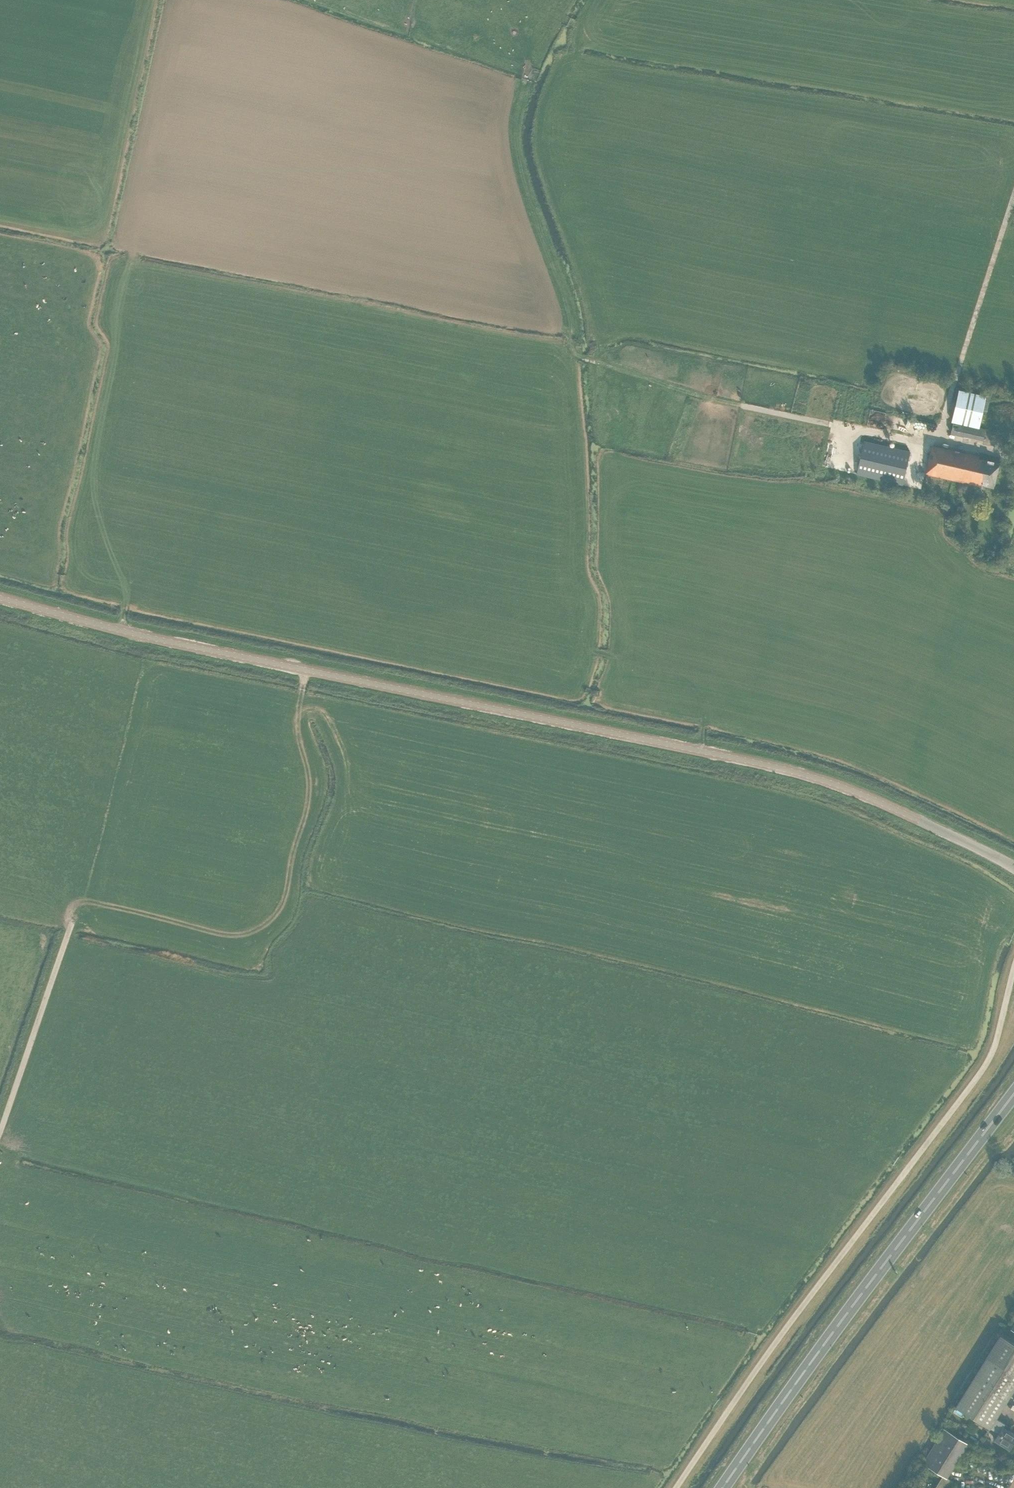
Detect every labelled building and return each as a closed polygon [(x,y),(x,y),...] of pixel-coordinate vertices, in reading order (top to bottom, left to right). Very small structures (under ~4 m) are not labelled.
[(986,430),(979,428),(985,397),(958,392),(952,422),(953,422),(951,434),(983,441),(985,435),(992,436),(993,432),(986,430)] [(918,465),(908,463),(910,452),(864,441),(857,475),(951,497),(951,496),(957,498),(961,482),(979,486),(979,485),(994,488),(999,463),(979,458),(979,457),(932,446),(925,474),(916,472),(918,465)] [(990,1428),(990,1427),(999,1432),(994,1439),(1010,1449),(1013,1442),(1013,1433),(1003,1426),(1005,1423),(996,1418),(1013,1389),(1013,1343),(1000,1335),(956,1407),(990,1428)] [(947,1478),(968,1444),(944,1429),(923,1464),(943,1476),(947,1478)] [(953,1481),(947,1478),(943,1476),(935,1487),(949,1487),(953,1481)]
